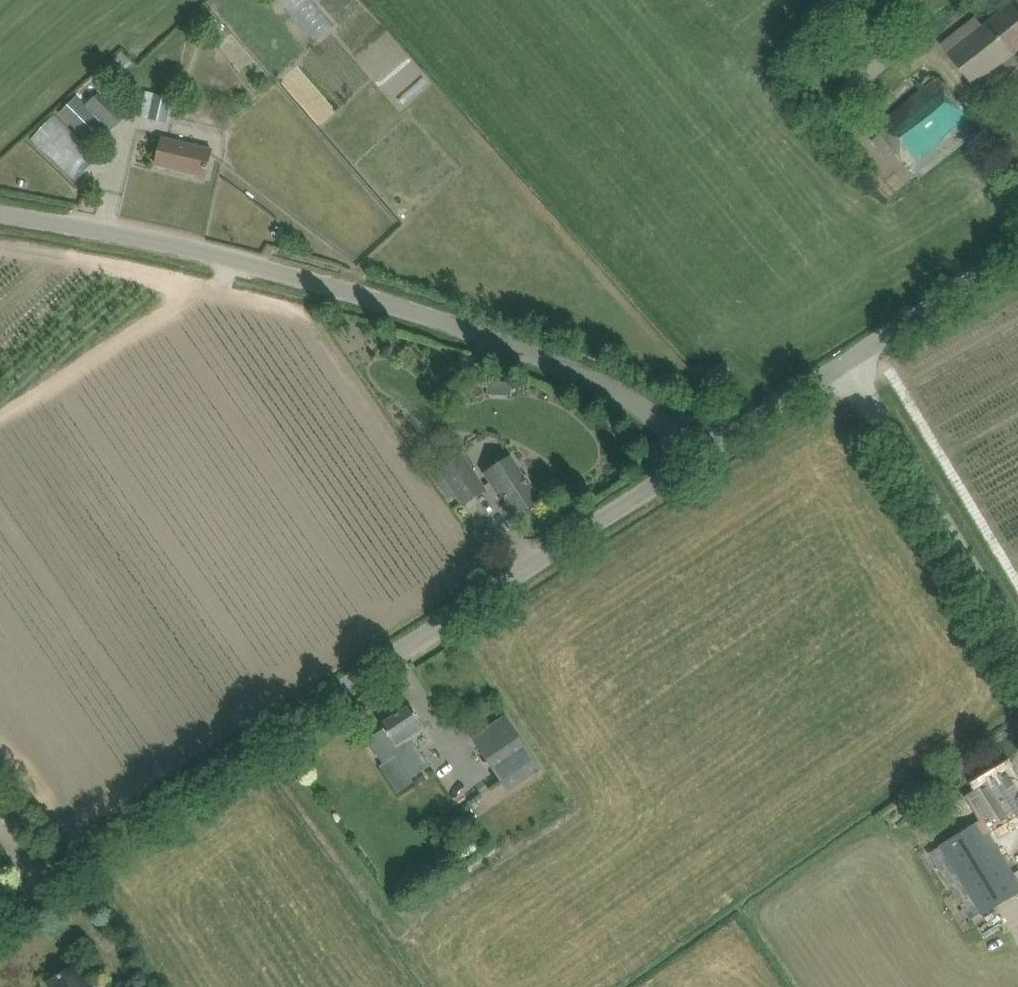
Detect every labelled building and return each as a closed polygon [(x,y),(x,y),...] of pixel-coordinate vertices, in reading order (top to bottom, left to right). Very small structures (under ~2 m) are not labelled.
[(341,30),(314,0),(286,0),(326,44),(341,30)] [(960,69),(973,85),(1017,49),(1017,6),(1017,4),(1015,5),(1015,4),(1017,1),(1017,0),(1003,0),(996,6),(1001,12),(948,54),(960,69)] [(124,84),(143,63),(129,51),(110,71),(124,84)] [(896,149),(919,177),(979,130),(938,77),(878,124),(883,130),(872,139),(887,157),(896,149)] [(173,97),(145,90),(140,115),(167,122),(173,97)] [(60,112),(95,147),(124,118),(96,92),(85,104),(76,95),(60,112)] [(61,117),(39,141),(83,181),(105,157),(61,117)] [(154,165),(205,177),(212,147),(161,135),(154,165)] [(449,498),(457,493),(464,504),(487,489),(463,452),(439,467),(443,471),(435,477),(449,498)] [(510,453),(485,470),(498,491),(502,489),(518,514),(540,499),(510,453)] [(395,746),(391,749),(412,777),(430,764),(412,739),(425,729),(407,703),(379,723),(395,746)] [(509,790),(542,768),(507,714),(471,737),(509,790)] [(972,921),(1017,893),(1017,880),(989,832),(1002,823),(1003,824),(1017,815),(1017,787),(1007,770),(991,781),(980,787),(981,789),(971,796),(985,818),(929,852),(972,921)] [(51,979),(56,986),(94,986),(80,963),(51,979)]
